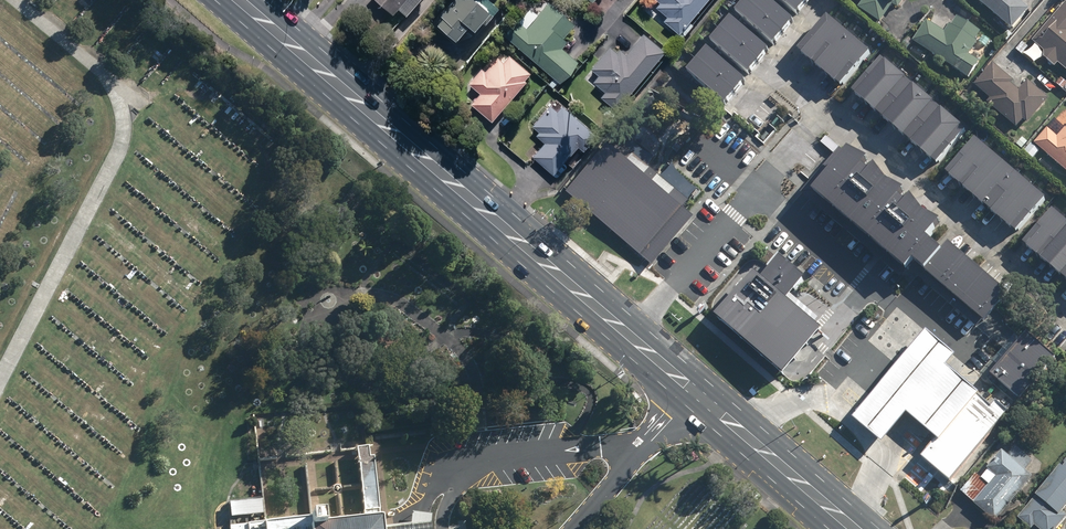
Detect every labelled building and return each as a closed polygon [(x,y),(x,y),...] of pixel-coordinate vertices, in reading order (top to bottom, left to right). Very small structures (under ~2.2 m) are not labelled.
[(391,15),(404,0),(374,0),(391,15)] [(454,44),(466,30),(472,36),(490,15),(472,0),(451,0),(430,23),(454,44)] [(677,35),(706,0),(653,0),(657,3),(653,9),(664,18),(661,23),(677,35)] [(769,0),(744,0),(734,11),(773,45),(794,22),(769,0)] [(796,14),(809,0),(780,0),(796,14)] [(862,3),(857,11),(880,26),(885,18),(891,22),(905,0),(858,0),(862,3)] [(1011,32),(1029,11),(1016,0),(974,0),(1011,32)] [(503,35),(558,83),(576,62),(559,48),(565,41),(562,38),(573,25),(547,3),(525,28),(516,21),(503,35)] [(1065,73),(1065,3),(1032,43),(1043,53),(1043,61),(1054,69),(1057,65),(1065,73)] [(871,49),(831,14),(800,49),(840,84),(871,49)] [(768,52),(730,18),(711,39),(750,73),(768,52)] [(926,22),(912,43),(968,80),(979,64),(968,57),(977,44),(974,43),(980,34),(956,18),(951,27),(949,26),(944,34),(926,22)] [(599,98),(614,110),(663,53),(642,35),(625,56),(619,51),(616,54),(609,47),(590,69),(598,76),(592,82),(603,93),(599,98)] [(745,81),(708,48),(688,71),(725,104),(745,81)] [(965,128),(883,55),(852,89),(934,162),(965,128)] [(470,105),(490,123),(525,82),(523,81),(528,74),(508,57),(502,64),(495,59),(484,72),(480,69),(467,84),(479,95),(470,105)] [(986,105),(1015,130),(1022,123),(1026,126),(1049,100),(1028,82),(1018,92),(1010,85),(1012,83),(992,65),(974,87),(989,101),(986,105)] [(531,157),(552,175),(576,146),(582,151),(595,136),(560,106),(555,112),(548,107),(531,127),(538,132),(535,136),(543,143),(531,157)] [(1065,174),(1065,130),(1065,129),(1057,139),(1047,130),(1033,145),(1031,144),(1024,153),(1032,160),(1040,151),(1065,174)] [(1046,197),(976,135),(946,169),(1016,231),(1046,197)] [(945,226),(850,142),(810,186),(910,274),(918,265),(984,323),(1010,294),(940,232),(945,226)] [(692,214),(619,149),(576,197),(649,261),(653,265),(695,217),(692,214)] [(1055,206),(1023,241),(1065,279),(1065,215),(1055,206)] [(790,289),(804,274),(779,252),(764,269),(760,273),(785,295),(788,291),(790,289)] [(760,273),(753,267),(719,305),(714,312),(782,370),(786,365),(811,337),(821,325),(820,324),(814,320),(817,316),(788,291),(785,295),(760,273)] [(1029,332),(992,373),(1020,398),(1057,356),(1029,332)] [(977,389),(945,363),(905,409),(937,436),(974,392),(977,389)] [(948,478),(1007,409),(995,399),(990,405),(974,392),(937,436),(924,451),(921,455),(940,471),(948,478)] [(379,515),(376,516),(369,453),(365,453),(364,443),(353,444),(361,517),(322,521),(321,513),(225,523),(226,528),(380,528),(379,515)] [(972,506),(993,524),(1031,480),(1023,473),(1033,462),(1014,446),(1005,457),(997,451),(987,462),(990,464),(978,478),(975,475),(959,493),(972,504),(972,506)] [(1016,520),(1027,528),(1032,528),(1033,528),(1034,528),(1057,528),(1065,519),(1061,515),(1065,509),(1065,460),(1016,520)]
